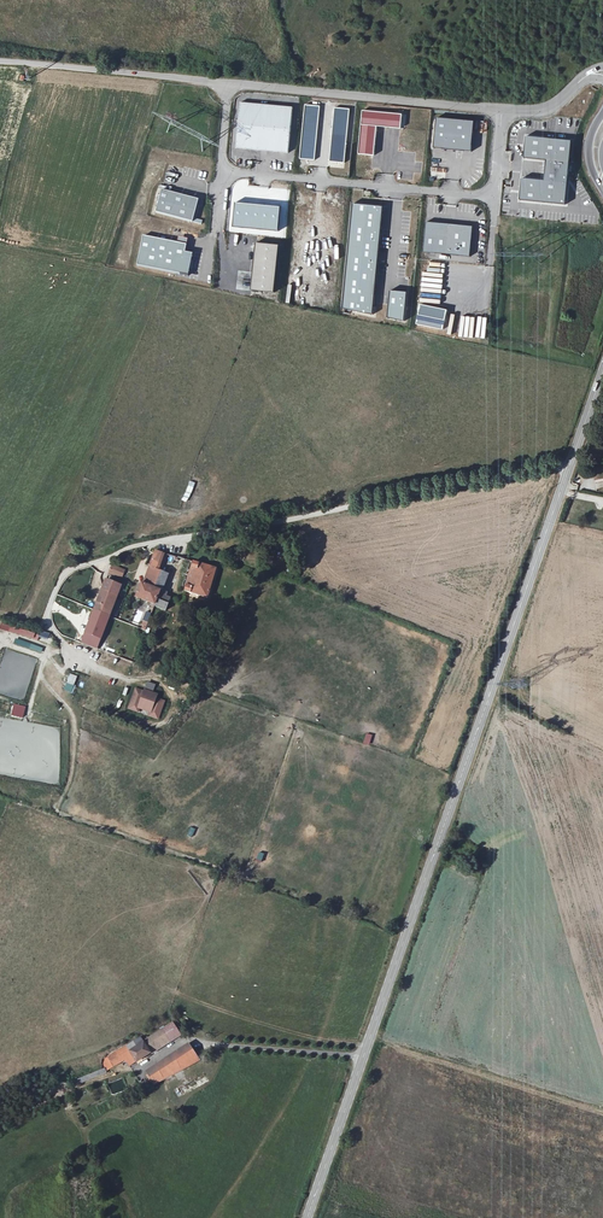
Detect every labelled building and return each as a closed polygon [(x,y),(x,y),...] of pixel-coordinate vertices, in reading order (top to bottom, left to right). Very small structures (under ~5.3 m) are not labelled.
[(288,153),(292,107),(240,102),(236,148),(288,153)] [(320,106),(304,104),(300,158),(315,160),(320,106)] [(350,109),(334,107),(329,161),(344,164),(350,109)] [(401,114),(362,110),(357,154),(373,155),(376,126),(400,129),(401,114)] [(473,121),(437,117),(433,148),(470,151),(473,121)] [(571,140),(526,136),(524,157),(546,160),(544,180),(521,178),(520,199),(564,203),(571,140)] [(400,175),(400,179),(413,179),(413,172),(420,172),(420,163),(414,163),(414,168),(409,168),(409,175),(400,175)] [(185,167),(182,174),(190,177),(193,170),(185,167)] [(473,178),(479,180),(481,174),(476,172),(473,178)] [(199,199),(162,189),(156,211),(192,221),(199,199)] [(279,206),(234,202),(232,227),(277,231),(279,206)] [(384,205),(354,202),(344,307),(372,313),(384,205)] [(473,225),(427,221),(424,252),(470,255),(473,225)] [(176,242),(142,235),(137,265),(188,275),(192,253),(185,251),(186,243),(176,242)] [(280,244),(256,243),(253,288),(278,289),(280,244)] [(230,277),(229,286),(241,287),(242,277),(230,277)] [(407,291),(391,289),(388,315),(405,319),(407,291)] [(447,309),(420,303),(416,323),(444,328),(447,309)] [(188,502),(194,482),(189,480),(182,500),(188,502)] [(149,566),(158,570),(164,553),(155,550),(149,566)] [(215,568),(193,561),(185,590),(206,596),(215,568)] [(125,570),(112,565),(109,573),(122,578),(125,570)] [(143,583),(160,589),(166,573),(158,570),(149,566),(143,583)] [(105,578),(93,609),(109,615),(120,584),(105,578)] [(160,589),(143,583),(141,582),(136,595),(155,603),(158,594),(160,589)] [(158,594),(155,603),(154,604),(164,608),(169,596),(164,595),(165,591),(160,589),(158,594)] [(109,615),(93,609),(85,630),(101,636),(109,615)] [(144,630),(151,614),(147,612),(140,628),(144,630)] [(134,623),(137,625),(142,615),(138,613),(134,623)] [(0,627),(0,628),(36,639),(38,634),(2,622),(0,627)] [(101,636),(85,630),(81,641),(97,647),(101,636)] [(17,639),(15,644),(40,652),(42,648),(17,639)] [(25,701),(37,658),(4,649),(0,665),(0,694),(25,701)] [(72,693),(78,676),(66,672),(62,682),(66,683),(63,690),(72,693)] [(157,699),(157,697),(153,696),(151,697),(143,694),(142,696),(135,694),(130,705),(138,708),(139,705),(154,710),(152,714),(160,716),(165,702),(157,699)] [(363,744),(369,745),(372,735),(366,733),(363,744)] [(192,838),(195,829),(189,827),(186,836),(192,838)] [(143,1039),(151,1052),(181,1035),(173,1021),(143,1039)] [(151,1052),(143,1039),(141,1035),(109,1054),(103,1064),(107,1070),(124,1059),(129,1065),(137,1061),(151,1052)] [(146,1071),(153,1084),(154,1084),(192,1064),(198,1060),(188,1043),(146,1071)] [(122,1078),(108,1084),(112,1095),(127,1089),(122,1078)]
